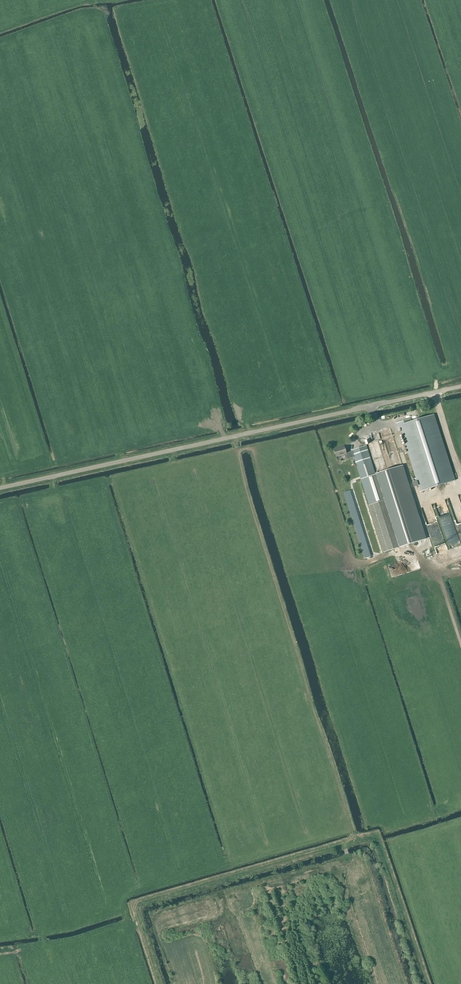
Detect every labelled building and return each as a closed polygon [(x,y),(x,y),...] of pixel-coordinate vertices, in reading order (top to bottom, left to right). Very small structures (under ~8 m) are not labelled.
[(412,422),(411,419),(396,424),(398,429),(400,428),(421,491),(454,481),(433,415),(412,422)] [(382,490),(407,481),(390,428),(366,436),(382,490)] [(340,448),(340,445),(330,449),(332,454),(335,453),(336,457),(344,454),(346,460),(354,457),(384,552),(399,547),(366,446),(351,450),(352,452),(347,453),(344,447),(340,448)]
